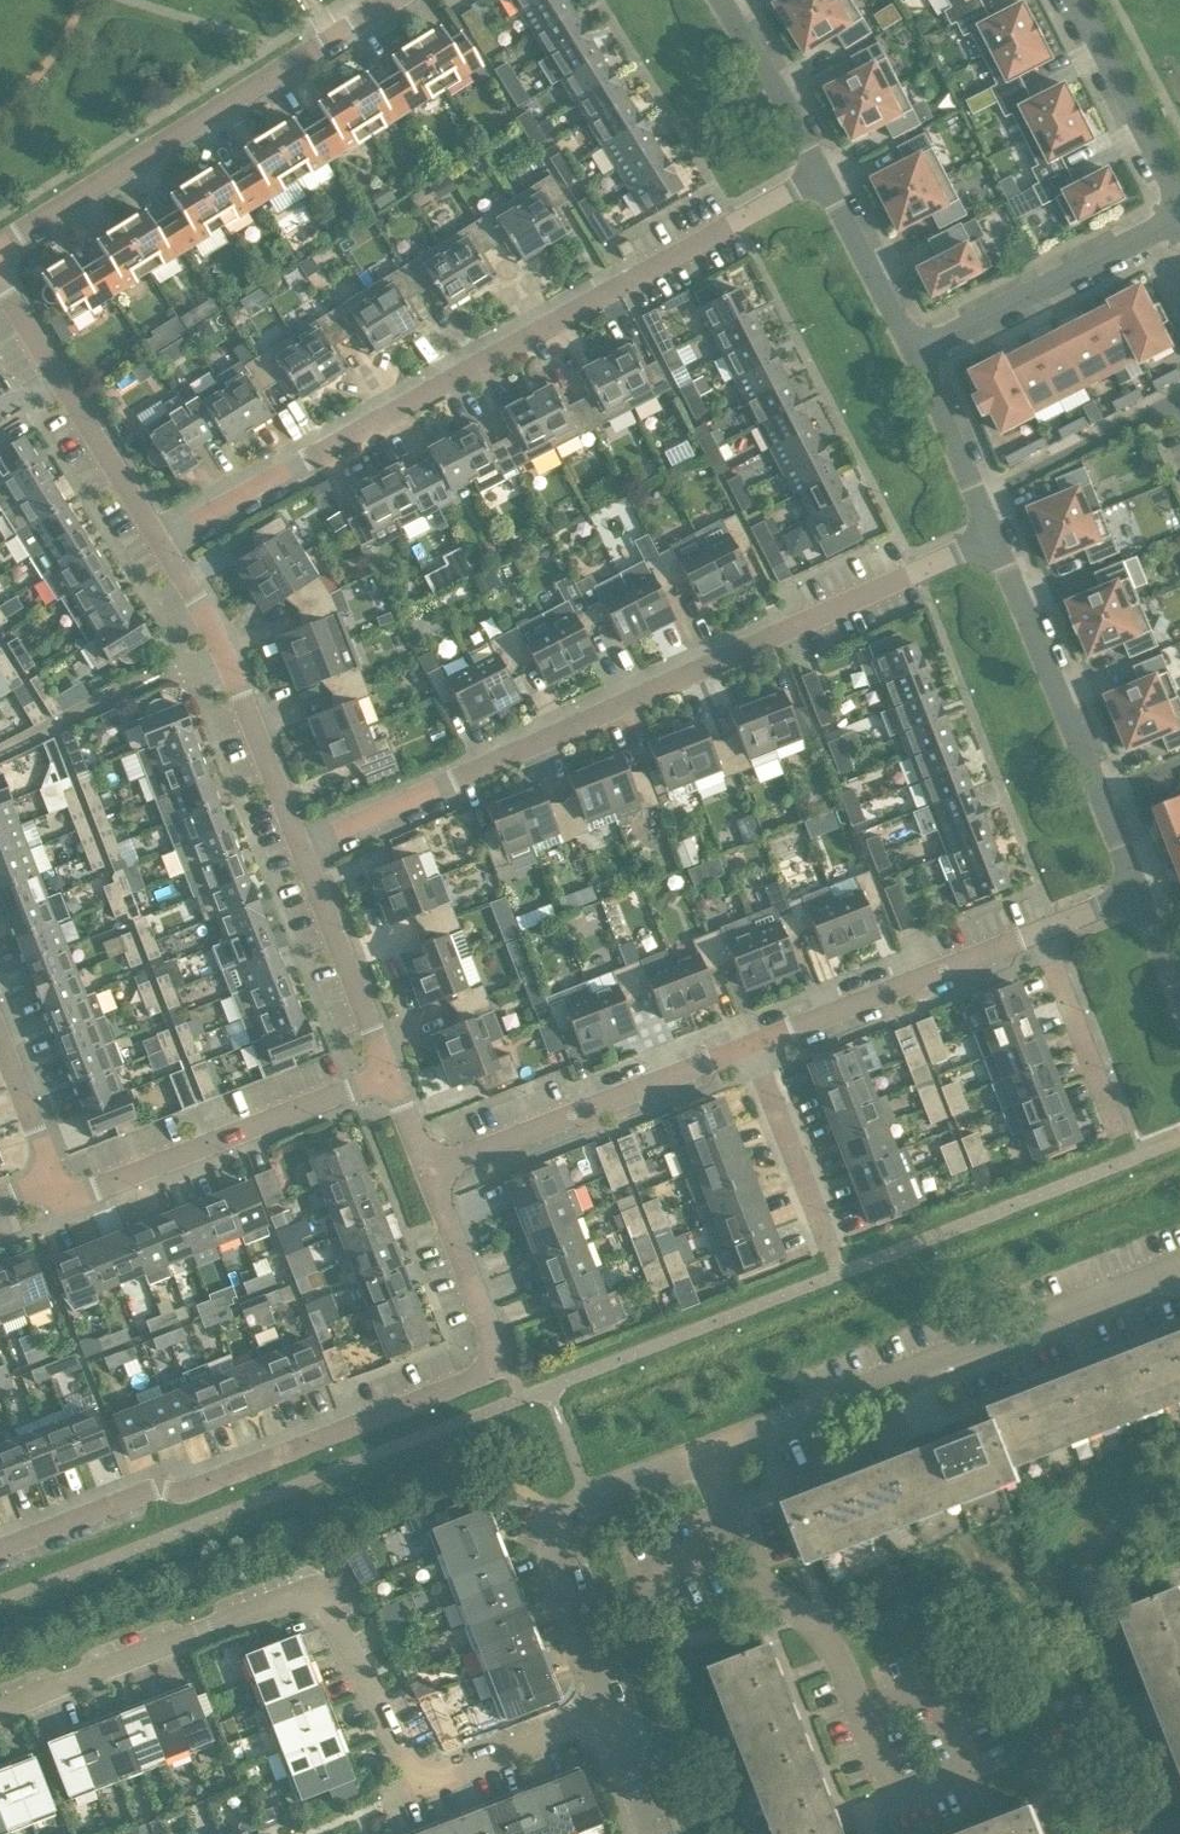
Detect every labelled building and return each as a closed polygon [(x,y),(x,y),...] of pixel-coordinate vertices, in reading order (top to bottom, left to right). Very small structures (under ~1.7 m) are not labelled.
[(519,13),(540,0),(511,0),(519,13)] [(519,13),(533,35),(571,11),(564,0),(540,0),(519,13)] [(776,4),(791,29),(838,0),(783,0),(776,4)] [(807,54),(826,42),(838,35),(846,49),(872,33),(852,0),(838,0),(791,29),(807,54)] [(985,7),(981,0),(948,0),(952,7),(945,11),(952,25),(957,22),(985,7)] [(991,20),(985,7),(957,22),(965,36),(971,33),(984,58),(1039,30),(1036,23),(1035,24),(1024,3),(991,20)] [(475,40),(488,33),(472,8),(460,16),(475,40)] [(579,24),(571,11),(533,35),(547,57),(585,33),(579,24)] [(415,42),(444,88),(457,80),(458,82),(482,66),(461,32),(459,33),(460,33),(448,41),(440,27),(430,33),(429,32),(415,42)] [(998,102),(1026,88),(1020,75),(1052,58),(1042,38),(1043,37),(1039,30),(984,58),(998,84),(991,88),(998,102)] [(475,40),(485,56),(497,48),(488,33),(475,40)] [(547,57),(547,58),(539,64),(552,85),(561,80),(560,80),(598,56),(590,43),(591,43),(585,33),(547,57)] [(399,71),(387,79),(408,113),(432,98),(431,97),(444,88),(415,42),(400,51),(400,52),(391,58),(399,71)] [(840,115),(900,84),(879,43),(852,57),(859,71),(847,78),(827,88),(839,110),(838,111),(840,115)] [(606,69),(598,56),(560,80),(561,80),(574,102),(613,78),(607,69),(606,69)] [(515,77),(507,63),(494,71),(503,85),(515,77)] [(157,73),(146,80),(150,87),(162,80),(157,73)] [(384,128),(408,113),(387,79),(374,87),(366,73),(356,79),(356,78),(341,88),(370,134),(383,126),(384,128)] [(529,100),(515,77),(503,85),(517,107),(529,100)] [(618,87),(613,78),(574,102),(588,124),(626,100),(618,87)] [(921,125),(900,84),(840,115),(845,126),(846,125),(854,140),(874,130),(886,124),(894,139),(921,125)] [(1026,88),(998,102),(1006,117),(1013,113),(1026,139),(1081,111),(1077,104),(1076,105),(1066,84),(1033,101),(1026,88)] [(325,117),(313,125),(334,159),(358,144),(357,143),(370,134),(341,88),(326,97),(327,98),(317,104),(325,117)] [(634,113),(626,100),(588,124),(602,146),(640,122),(634,113)] [(1084,118),(1081,111),(1026,139),(1039,165),(1032,169),(1040,183),(1067,169),(1061,156),(1094,139),(1083,119),(1084,118)] [(518,123),(524,133),(536,125),(530,115),(518,123)] [(310,174),(334,159),(313,125),(300,133),(292,119),(282,125),(282,124),(267,134),(296,180),(309,172),(310,174)] [(602,146),(616,168),(654,144),(645,131),(646,131),(640,122),(602,146)] [(524,133),(533,148),(545,140),(536,125),(524,133)] [(874,179),(887,204),(946,174),(925,133),(898,147),(906,162),(893,168),(894,168),(874,179)] [(251,163),(239,171),(260,205),(284,190),(283,189),(296,180),(267,134),(252,143),(253,144),(243,150),(251,163)] [(616,168),(629,190),(668,166),(662,157),(654,144),(616,168)] [(558,173),(570,166),(564,155),(551,163),(558,173)] [(236,220),(260,205),(239,171),(227,179),(218,165),(209,171),(208,170),(193,180),(222,226),(235,218),(236,220)] [(570,166),(558,173),(564,184),(577,176),(570,166)] [(673,175),(668,166),(629,190),(643,213),(681,189),(673,176),(673,175)] [(1113,177),(1109,169),(1076,186),(1067,169),(1040,183),(1033,186),(1043,206),(1056,199),(1070,226),(1095,213),(1096,214),(1110,207),(1109,206),(1124,199),(1120,191),(1121,191),(1114,177),(1113,177)] [(967,215),(946,174),(887,204),(900,230),(920,220),(920,221),(933,214),(940,229),(967,215)] [(513,198),(544,247),(571,230),(557,208),(567,202),(550,175),(513,198)] [(209,235),(222,226),(193,180),(178,189),(179,190),(169,196),(178,209),(165,217),(186,251),(210,236),(209,235)] [(513,198),(476,221),(493,248),(503,242),(517,264),(544,247),(513,198)] [(585,218),(598,210),(591,200),(579,207),(585,218)] [(598,210),(585,218),(592,228),(604,220),(598,210)] [(134,216),(119,226),(149,272),(162,264),(163,265),(186,251),(165,217),(153,224),(145,211),(135,217),(134,216)] [(476,221),(439,244),(470,293),(497,276),(483,254),(493,248),(476,221)] [(920,269),(934,297),(952,288),(952,289),(966,282),(966,281),(994,266),(979,239),(971,243),(961,223),(929,240),(939,259),(920,269)] [(104,255),(91,263),(113,297),(136,282),(136,280),(149,272),(119,226),(105,235),(105,236),(96,242),(104,255)] [(616,246),(623,259),(636,252),(629,239),(616,246)] [(439,244),(402,267),(419,294),(429,288),(443,310),(470,293),(439,244)] [(311,256),(298,264),(307,278),(320,270),(311,256)] [(57,304),(58,303),(63,312),(65,311),(71,321),(88,310),(89,311),(113,297),(91,263),(79,270),(71,257),(61,263),(61,262),(45,272),(46,273),(41,276),(46,285),(45,286),(43,287),(42,289),(42,291),(41,292),(41,294),(41,296),(42,298),(43,300),(44,301),(45,303),(48,304),(49,305),(52,305),(53,305),(55,304),(57,304)] [(402,267),(365,290),(396,339),(423,322),(409,300),(419,294),(402,267)] [(694,294),(701,307),(698,309),(710,333),(750,312),(745,303),(738,289),(718,299),(712,286),(694,294)] [(1110,301),(1112,304),(1140,359),(1142,363),(1173,346),(1162,325),(1170,321),(1160,303),(1152,307),(1142,286),(1110,301)] [(365,290),(328,313),(345,340),(355,334),(369,356),(396,339),(365,290)] [(1113,372),(1140,359),(1112,304),(1085,318),(1113,372)] [(662,358),(675,351),(654,310),(641,316),(662,358)] [(710,333),(722,356),(762,335),(755,322),(750,312),(710,333)] [(328,313),(315,321),(292,336),(322,385),(349,368),(335,346),(345,340),(328,313)] [(1085,318),(1059,332),(1087,386),(1113,372),(1085,318)] [(153,337),(146,341),(153,353),(155,351),(168,343),(158,328),(151,333),(153,337)] [(1087,386),(1059,332),(1032,345),(1060,400),(1087,386)] [(722,356),(734,379),(774,358),(769,349),(762,335),(722,356)] [(292,336),(254,359),(271,386),(281,380),(295,402),(322,385),(292,336)] [(605,358),(631,409),(670,389),(656,361),(645,366),(633,343),(605,358)] [(1033,413),(1060,400),(1032,345),(1006,359),(1033,413)] [(675,351),(662,358),(668,368),(680,361),(675,351)] [(1035,417),(1033,413),(1006,359),(1004,356),(973,372),(984,393),(976,397),(986,416),(993,412),(1004,433),(1035,417)] [(588,395),(578,401),(593,429),(631,409),(605,358),(577,372),(588,395)] [(734,379),(746,403),(786,382),(779,368),(774,358),(734,379)] [(254,359),(242,367),(240,363),(216,378),(218,382),(217,382),(248,431),(275,414),(262,392),(271,386),(254,359)] [(1166,375),(1170,384),(1179,379),(1179,371),(1179,368),(1166,375)] [(1170,384),(1166,375),(1153,382),(1157,390),(1170,384)] [(217,382),(181,405),(204,441),(213,435),(221,448),(248,431),(217,382)] [(746,403),(758,426),(798,405),(793,395),(786,382),(746,403)] [(556,383),(528,397),(554,449),(593,429),(578,401),(568,406),(556,383)] [(686,404),(699,397),(693,386),(680,393),(686,404)] [(1139,389),(1126,395),(1130,404),(1143,397),(1139,389)] [(1126,395),(1113,402),(1117,411),(1130,404),(1126,395)] [(204,441),(181,405),(176,397),(163,405),(160,401),(140,414),(147,426),(143,428),(153,445),(152,446),(150,447),(149,449),(148,451),(148,453),(147,455),(148,458),(149,461),(151,463),(153,465),(156,466),(159,467),(161,467),(164,466),(166,465),(174,477),(202,460),(194,447),(204,441)] [(511,435),(501,441),(515,469),(554,449),(528,397),(499,412),(511,435)] [(699,397),(686,404),(691,415),(704,408),(699,397)] [(758,426),(770,449),(809,428),(802,415),(803,414),(798,405),(758,426)] [(1085,417),(1072,423),(1076,432),(1089,425),(1085,417)] [(479,423),(450,437),(472,480),(473,480),(480,493),(518,474),(515,469),(501,441),(490,446),(479,423)] [(1072,423),(1059,430),(1063,438),(1076,432),(1072,423)] [(691,431),(703,454),(716,447),(704,424),(691,431)] [(770,449),(781,472),(822,451),(817,442),(816,442),(809,428),(770,449)] [(37,460),(22,437),(12,444),(6,435),(0,438),(0,483),(37,460)] [(447,493),(472,480),(450,437),(422,452),(434,475),(423,480),(438,509),(452,502),(447,493)] [(1045,437),(1032,444),(1036,452),(1049,446),(1045,437)] [(1032,444),(1019,450),(1023,459),(1036,452),(1032,444)] [(703,454),(709,464),(715,476),(728,470),(716,447),(703,454)] [(1019,450),(1006,457),(1010,466),(1023,459),(1019,450)] [(781,472),(793,495),(833,475),(826,461),(827,461),(822,451),(781,472)] [(0,484),(0,511),(1,513),(50,482),(37,460),(0,483),(0,484)] [(401,462),(373,477),(395,520),(399,529),(438,509),(423,480),(413,486),(401,462)] [(1050,500),(1030,508),(1041,535),(1091,514),(1091,513),(1102,509),(1085,467),(1057,479),(1063,494),(1050,499),(1050,500)] [(739,475),(726,481),(734,496),(747,490),(739,475)] [(840,488),(833,475),(793,495),(805,518),(846,498),(841,488),(840,488)] [(370,533),(395,520),(373,477),(344,492),(356,515),(346,520),(360,549),(374,542),(370,533)] [(64,504),(50,482),(1,513),(15,535),(28,528),(27,527),(64,504)] [(747,490),(734,496),(741,511),(755,505),(747,490)] [(836,534),(835,533),(857,522),(850,507),(851,507),(846,498),(805,518),(817,542),(821,540),(822,541),(823,543),(824,544),(826,544),(827,545),(829,545),(830,544),(832,544),(833,543),(834,542),(835,540),(836,539),(836,538),(836,536),(836,534)] [(78,527),(64,504),(27,527),(28,528),(41,550),(78,527)] [(1120,552),(1102,509),(1091,513),(1091,514),(1041,535),(1052,562),(1072,553),(1073,554),(1085,549),(1092,564),(1120,552)] [(721,520),(695,533),(724,590),(750,576),(737,552),(750,545),(736,517),(723,524),(721,520)] [(236,561),(251,586),(303,553),(288,528),(285,530),(277,518),(251,534),(259,546),(236,561)] [(750,528),(757,543),(771,536),(763,521),(750,528)] [(41,550),(55,572),(92,549),(78,527),(41,550)] [(673,550),(659,557),(673,585),(686,578),(698,603),(724,590),(695,533),(671,546),(673,550)] [(757,543),(770,568),(784,562),(771,536),(757,543)] [(106,571),(92,549),(55,572),(43,579),(57,602),(61,599),(106,571)] [(319,577),(303,553),(251,586),(267,610),(290,595),(299,610),(327,596),(316,579),(319,577)] [(660,591),(673,585),(659,557),(644,565),(649,575),(627,586),(625,587),(647,629),(672,616),(660,591)] [(1074,618),(1078,629),(1141,603),(1124,561),(1095,572),(1102,587),(1089,593),(1068,602),(1075,617),(1074,618)] [(119,593),(106,571),(61,599),(75,621),(119,593)] [(574,584),(581,597),(595,624),(608,618),(621,643),(647,629),(625,587),(627,586),(622,576),(597,589),(590,575),(574,584)] [(75,621),(88,643),(133,615),(119,593),(75,621)] [(334,614),(327,596),(299,610),(305,625),(279,635),(290,662),(348,640),(337,613),(334,614)] [(583,631),(595,624),(581,597),(567,604),(565,601),(541,614),(569,669),(595,656),(583,631)] [(0,606),(0,626),(7,622),(3,615),(14,607),(10,600),(0,606)] [(1141,603),(1078,629),(1080,632),(1081,632),(1090,655),(1111,647),(1124,642),(1130,657),(1159,646),(1141,603)] [(142,644),(141,642),(149,637),(134,614),(133,615),(88,643),(89,643),(83,647),(97,669),(109,662),(117,658),(118,660),(119,660),(121,662),(123,663),(126,664),(128,664),(131,664),(133,664),(136,663),(137,662),(139,661),(140,659),(141,658),(142,655),(143,653),(143,652),(144,649),(143,647),(142,644)] [(517,630),(504,637),(518,664),(531,657),(544,682),(569,669),(541,614),(515,627),(517,630)] [(868,645),(873,659),(871,659),(881,684),(923,668),(919,658),(913,643),(903,647),(898,633),(868,645)] [(15,658),(26,652),(17,637),(6,644),(15,658)] [(464,655),(470,667),(492,709),(518,695),(505,671),(518,664),(504,637),(490,644),(489,642),(464,655)] [(326,679),(331,693),(360,682),(355,668),(358,667),(348,640),(290,662),(300,689),(326,679)] [(9,662),(0,648),(0,668),(9,662)] [(446,679),(441,669),(432,651),(417,659),(440,704),(454,697),(466,722),(492,709),(470,667),(446,679)] [(26,652),(15,658),(24,672),(35,666),(26,652)] [(1107,696),(1118,723),(1179,697),(1162,655),(1134,666),(1140,681),(1128,687),(1107,696)] [(0,668),(0,672),(7,683),(18,676),(9,662),(0,668)] [(881,684),(890,709),(932,692),(926,678),(927,678),(923,668),(881,684)] [(814,710),(827,705),(814,671),(800,677),(814,710)] [(29,681),(40,699),(52,717),(63,712),(51,692),(40,674),(29,681)] [(366,697),(360,682),(331,693),(337,706),(311,717),(321,744),(365,726),(355,701),(366,697)] [(755,701),(777,758),(818,742),(806,710),(792,715),(782,691),(755,701)] [(888,737),(900,733),(942,716),(938,706),(932,692),(890,709),(879,713),(888,737)] [(1118,723),(1129,749),(1150,741),(1163,736),(1169,751),(1179,747),(1179,697),(1118,723)] [(145,718),(146,719),(138,722),(147,747),(189,731),(189,732),(191,731),(181,705),(173,708),(172,707),(171,705),(169,703),(167,702),(164,700),(161,699),(160,699),(159,699),(156,699),(154,700),(152,701),(150,703),(149,704),(147,706),(146,708),(145,709),(145,711),(145,713),(145,715),(145,718)] [(738,736),(724,741),(737,774),(777,758),(755,701),(728,712),(738,736)] [(23,708),(34,727),(45,721),(33,702),(23,708)] [(833,721),(827,705),(814,710),(820,726),(833,721)] [(900,733),(909,757),(951,741),(945,727),(946,726),(942,716),(900,733)] [(701,722),(674,733),(696,790),(737,774),(724,741),(711,747),(701,722)] [(397,776),(392,763),(387,749),(390,748),(386,737),(372,742),(365,726),(321,744),(332,771),(358,760),(369,788),(397,776)] [(88,771),(80,750),(71,729),(60,735),(76,775),(88,771)] [(199,755),(189,732),(189,731),(147,747),(135,752),(145,776),(199,755)] [(657,768),(643,773),(656,806),(696,790),(674,733),(647,743),(657,768)] [(826,742),(832,759),(846,754),(840,737),(826,742)] [(53,738),(42,744),(50,764),(62,759),(53,738)] [(909,757),(919,781),(961,765),(957,755),(951,741),(909,757)] [(620,754),(593,764),(615,821),(656,806),(643,773),(630,778),(620,754)] [(832,759),(837,770),(839,775),(852,770),(846,754),(832,759)] [(208,780),(199,755),(145,776),(155,800),(208,780)] [(576,799),(562,805),(575,837),(615,821),(593,764),(566,775),(576,799)] [(919,781),(928,806),(970,789),(964,775),(965,775),(961,765),(919,781)] [(97,795),(88,771),(76,775),(85,800),(97,795)] [(9,802),(11,802),(1,776),(0,776),(0,805),(9,801),(9,802)] [(218,804),(208,780),(155,800),(165,825),(218,804)] [(539,786),(512,796),(534,853),(575,837),(562,805),(549,810),(539,786)] [(67,807),(79,802),(72,787),(61,791),(67,807)] [(858,805),(854,794),(852,788),(838,794),(845,810),(858,805)] [(928,806),(938,830),(980,813),(976,803),(975,804),(970,789),(928,806)] [(107,819),(97,795),(85,800),(95,824),(107,819)] [(494,869),(534,853),(512,796),(485,807),(495,831),(481,836),(494,869)] [(1155,808),(1166,837),(1157,840),(1167,865),(1176,861),(1179,871),(1179,798),(1155,808)] [(9,802),(9,801),(0,805),(0,833),(19,826),(9,802)] [(88,827),(79,802),(67,807),(76,831),(88,827)] [(227,828),(218,804),(165,825),(175,849),(227,828)] [(864,820),(858,805),(845,810),(851,826),(864,820)] [(938,830),(947,854),(989,838),(983,824),(984,824),(980,813),(938,830)] [(734,822),(742,844),(760,837),(751,815),(734,822)] [(116,844),(107,819),(95,824),(104,848),(116,844)] [(19,826),(0,833),(0,861),(28,850),(19,826)] [(98,851),(88,827),(76,831),(86,855),(98,851)] [(236,852),(227,828),(175,849),(184,873),(196,868),(236,852)] [(864,840),(870,856),(884,851),(878,834),(864,840)] [(371,871),(382,898),(426,881),(416,855),(426,851),(420,836),(391,847),(397,861),(371,871)] [(681,867),(698,861),(689,837),(672,844),(681,867)] [(994,852),(989,838),(947,854),(938,857),(947,882),(999,862),(995,852),(994,852)] [(116,844),(104,848),(111,864),(122,859),(116,844)] [(28,850),(0,861),(0,889),(38,874),(28,850)] [(98,851),(86,855),(92,871),(104,866),(98,851)] [(884,851),(870,856),(875,867),(888,862),(884,851)] [(246,877),(237,852),(196,868),(206,893),(246,877)] [(1003,872),(999,862),(947,882),(957,907),(1008,887),(1002,872),(1003,872)] [(120,898),(131,894),(122,870),(114,873),(112,878),(113,883),(120,898)] [(868,871),(828,887),(850,945),(877,934),(867,908),(881,903),(868,871)] [(38,874),(0,889),(0,897),(7,914),(47,899),(38,874)] [(206,893),(196,897),(205,921),(215,917),(256,901),(246,877),(206,893)] [(418,915),(423,928),(452,917),(446,902),(436,906),(426,881),(382,898),(392,925),(418,915)] [(745,914),(769,976),(796,966),(786,940),(800,935),(787,903),(779,881),(764,887),(771,906),(746,916),(745,914)] [(102,887),(108,903),(120,898),(113,883),(102,887)] [(883,888),(889,905),(903,899),(896,883),(883,888)] [(828,887),(787,903),(800,935),(813,930),(823,955),(850,945),(828,887)] [(120,898),(126,914),(127,918),(131,917),(132,919),(140,916),(137,909),(131,894),(120,898)] [(114,918),(126,914),(120,898),(108,903),(114,918)] [(57,923),(47,899),(7,914),(16,939),(57,923)] [(573,899),(559,904),(563,915),(577,910),(573,899)] [(903,899),(889,905),(900,932),(913,926),(903,899)] [(265,925),(256,901),(215,917),(225,941),(265,925)] [(720,929),(706,934),(719,967),(732,961),(742,987),(769,976),(745,914),(744,914),(745,916),(720,926),(719,924),(718,924),(720,929)] [(140,916),(132,919),(142,945),(154,941),(143,915),(140,916)] [(403,952),(413,979),(457,962),(447,936),(458,932),(452,917),(423,928),(428,942),(403,952)] [(66,947),(57,923),(16,939),(26,963),(66,947)] [(225,941),(225,942),(212,947),(222,971),(234,966),(234,965),(275,950),(265,925),(225,941)] [(123,953),(135,948),(129,933),(117,937),(123,953)] [(695,951),(670,961),(688,1008),(715,998),(705,972),(719,967),(706,934),(691,940),(695,951)] [(154,941),(142,945),(148,961),(160,956),(154,941)] [(76,972),(66,947),(26,963),(35,987),(76,972)] [(135,948),(123,953),(129,968),(141,964),(135,948)] [(221,971),(230,994),(244,989),(244,990),(284,974),(275,950),(234,965),(234,966),(222,971),(221,971)] [(663,951),(625,966),(638,998),(651,993),(661,1019),(688,1008),(670,961),(668,961),(663,951)] [(155,978),(161,994),(173,989),(183,985),(174,962),(152,970),(155,978)] [(449,996),(455,1009),(484,998),(478,983),(467,987),(457,962),(413,979),(424,1006),(449,996)] [(585,982),(589,992),(607,1040),(634,1029),(624,1003),(638,998),(625,966),(585,982)] [(85,996),(76,972),(35,987),(45,1012),(85,996)] [(294,998),(284,974),(244,990),(244,989),(230,994),(240,1019),(294,998)] [(142,1001),(154,997),(148,981),(136,986),(142,1001)] [(580,1050),(607,1040),(589,992),(585,982),(544,998),(557,1030),(570,1025),(580,1050)] [(973,996),(974,1001),(973,1001),(983,1028),(1026,1011),(1016,984),(994,993),(992,988),(973,996)] [(179,1005),(173,989),(161,994),(167,1010),(179,1005)] [(86,997),(85,996),(45,1012),(54,1036),(104,1017),(95,993),(86,997)] [(154,997),(142,1001),(148,1017),(160,1012),(154,997)] [(240,1019),(240,1020),(250,1044),(250,1043),(303,1023),(303,1022),(294,998),(240,1019)] [(434,1033),(445,1060),(489,1043),(502,1038),(492,1011),(489,1012),(484,998),(455,1009),(460,1023),(434,1033)] [(982,1058),(1037,1037),(1036,1035),(1026,1011),(983,1028),(972,1032),(982,1058)] [(113,1041),(104,1017),(54,1036),(64,1060),(113,1041)] [(916,1024),(926,1050),(941,1045),(931,1018),(916,1024)] [(250,1043),(250,1044),(264,1079),(296,1066),(292,1056),(314,1047),(304,1021),(303,1022),(303,1023),(250,1043)] [(180,1043),(192,1038),(186,1022),(174,1027),(180,1043)] [(905,1058),(920,1053),(909,1027),(895,1032),(905,1058)] [(161,1050),(173,1045),(167,1030),(155,1034),(161,1050)] [(992,1084),(1047,1062),(1037,1037),(982,1058),(992,1084)] [(192,1038),(180,1043),(186,1058),(198,1054),(192,1038)] [(64,1060),(73,1085),(114,1069),(123,1066),(113,1041),(64,1060)] [(495,1059),(489,1043),(445,1060),(455,1087),(481,1077),(486,1091),(515,1079),(510,1066),(513,1064),(509,1054),(495,1059)] [(173,1045),(161,1050),(167,1065),(179,1061),(173,1045)] [(809,1065),(820,1092),(863,1075),(852,1048),(851,1049),(849,1045),(829,1052),(831,1057),(809,1065)] [(941,1045),(926,1050),(932,1063),(946,1058),(941,1045)] [(920,1053),(905,1058),(910,1072),(925,1066),(920,1053)] [(204,1061),(189,1067),(203,1102),(218,1097),(204,1061)] [(1047,1062),(992,1084),(991,1084),(1001,1109),(1013,1105),(1057,1088),(1047,1062)] [(73,1085),(83,1108),(83,1109),(123,1093),(123,1092),(114,1069),(73,1085)] [(196,1105),(183,1070),(168,1075),(182,1111),(191,1107),(196,1105)] [(872,1100),(863,1075),(820,1092),(829,1116),(829,1118),(873,1101),(872,1100)] [(946,1101),(961,1096),(956,1082),(941,1088),(946,1101)] [(1057,1089),(1057,1088),(1013,1105),(1023,1130),(1066,1114),(1057,1090),(1057,1089)] [(925,1110),(940,1104),(934,1091),(920,1096),(925,1110)] [(83,1109),(83,1108),(81,1109),(91,1135),(114,1126),(118,1136),(139,1128),(124,1092),(123,1092),(123,1093),(83,1109)] [(829,1118),(839,1143),(883,1126),(883,1127),(895,1122),(884,1095),(872,1100),(873,1101),(829,1118)] [(961,1096),(946,1101),(952,1115),(966,1109),(961,1096)] [(663,1122),(673,1149),(730,1127),(719,1100),(698,1109),(696,1104),(676,1112),(678,1117),(663,1122)] [(940,1104),(925,1110),(930,1123),(945,1117),(940,1104)] [(1055,1149),(1077,1140),(1066,1114),(1023,1130),(1034,1157),(1035,1157),(1037,1161),(1057,1153),(1055,1149)] [(839,1143),(849,1169),(893,1152),(892,1151),(883,1127),(883,1126),(839,1143)] [(673,1149),(683,1175),(740,1153),(740,1151),(739,1151),(730,1127),(673,1149)] [(966,1153),(981,1147),(976,1134),(961,1139),(966,1153)] [(617,1141),(628,1167),(642,1161),(632,1135),(617,1141)] [(945,1161),(960,1155),(954,1142),(940,1148),(945,1161)] [(596,1149),(606,1175),(621,1170),(610,1143),(596,1149)] [(311,1160),(321,1185),(361,1170),(351,1145),(331,1152),(330,1148),(311,1155),(313,1159),(311,1160)] [(893,1152),(849,1169),(850,1171),(860,1195),(903,1178),(903,1179),(914,1174),(904,1147),(892,1151),(893,1152)] [(981,1147),(966,1153),(972,1166),(986,1160),(981,1147)] [(693,1199),(706,1194),(707,1195),(750,1178),(740,1153),(683,1175),(693,1199)] [(960,1155),(945,1161),(950,1174),(965,1169),(960,1155)] [(642,1161),(628,1167),(633,1180),(647,1175),(642,1161)] [(508,1183),(518,1210),(561,1193),(551,1166),(549,1167),(548,1162),(528,1170),(530,1175),(508,1183)] [(272,1169),(254,1176),(266,1207),(284,1200),(272,1169)] [(370,1193),(361,1170),(321,1185),(331,1209),(371,1194),(370,1192),(370,1193)] [(621,1170),(606,1175),(611,1189),(626,1183),(621,1170)] [(925,1200),(914,1174),(903,1179),(903,1178),(860,1195),(870,1221),(892,1213),(894,1217),(913,1210),(912,1205),(925,1200)] [(707,1195),(716,1220),(717,1221),(760,1204),(750,1178),(707,1195)] [(239,1234),(240,1233),(245,1244),(269,1235),(249,1184),(224,1194),(239,1234)] [(562,1194),(561,1193),(518,1210),(528,1234),(527,1234),(528,1236),(571,1219),(583,1215),(573,1189),(562,1194)] [(201,1203),(199,1203),(215,1243),(239,1234),(224,1194),(201,1203)] [(380,1218),(371,1194),(331,1209),(340,1234),(380,1218)] [(647,1218),(662,1213),(657,1199),(642,1205),(647,1218)] [(199,1203),(175,1213),(191,1253),(215,1243),(199,1203)] [(761,1205),(760,1204),(717,1221),(716,1220),(703,1225),(713,1252),(770,1230),(760,1206),(761,1205)] [(626,1227),(641,1221),(635,1208),(621,1213),(626,1227)] [(270,1217),(275,1231),(287,1227),(294,1224),(288,1210),(270,1217)] [(175,1213),(151,1222),(166,1262),(191,1253),(175,1213)] [(662,1213),(647,1218),(653,1232),(667,1226),(662,1213)] [(340,1234),(341,1235),(327,1240),(337,1264),(350,1259),(350,1258),(390,1242),(380,1218),(340,1234)] [(581,1244),(571,1219),(528,1236),(538,1261),(581,1244)] [(641,1221),(626,1227),(631,1240),(646,1234),(641,1221)] [(151,1222),(126,1232),(142,1272),(147,1285),(171,1276),(166,1262),(151,1222)] [(275,1231),(281,1245),(299,1238),(294,1224),(287,1227),(275,1231)] [(724,1278),(737,1273),(739,1273),(740,1277),(760,1269),(758,1265),(780,1256),(770,1230),(713,1252),(724,1278)] [(118,1281),(142,1272),(126,1232),(102,1241),(118,1281)] [(101,1242),(78,1251),(93,1291),(118,1281),(102,1241),(101,1242)] [(399,1267),(390,1242),(350,1258),(350,1259),(359,1282),(399,1267)] [(591,1270),(581,1244),(538,1261),(548,1287),(591,1270)] [(93,1291),(78,1251),(53,1261),(65,1291),(60,1295),(73,1312),(98,1302),(93,1291)] [(667,1270),(682,1264),(677,1251),(662,1256),(667,1270)] [(30,1254),(5,1264),(20,1304),(21,1303),(26,1317),(51,1307),(30,1254)] [(646,1278),(661,1272),(655,1259),(641,1265),(646,1278)] [(294,1280),(306,1275),(300,1261),(289,1266),(294,1280)] [(0,1324),(25,1315),(20,1304),(5,1264),(0,1266),(0,1323),(0,1324)] [(682,1264),(667,1270),(673,1283),(687,1277),(682,1264)] [(409,1291),(399,1267),(359,1282),(369,1307),(409,1291)] [(601,1296),(591,1270),(548,1287),(548,1289),(549,1288),(558,1312),(601,1296)] [(256,1277),(261,1289),(275,1283),(271,1272),(256,1277)] [(661,1272),(646,1278),(651,1291),(666,1286),(661,1272)] [(306,1275),(294,1280),(300,1294),(311,1290),(306,1275)] [(261,1289),(256,1277),(242,1283),(247,1294),(261,1289)] [(263,1295),(268,1307),(282,1301),(278,1290),(263,1295)] [(409,1292),(409,1291),(369,1307),(378,1331),(418,1316),(409,1293),(409,1292)] [(223,1294),(209,1300),(214,1311),(228,1306),(223,1294)] [(244,1316),(268,1307),(263,1295),(239,1305),(244,1316)] [(612,1322),(601,1296),(558,1312),(569,1339),(590,1330),(592,1335),(612,1327),(610,1323),(612,1322)] [(195,1305),(199,1317),(214,1311),(209,1300),(195,1305)] [(232,1317),(228,1306),(214,1311),(218,1323),(232,1317)] [(159,1315),(164,1327),(178,1321),(174,1310),(159,1315)] [(313,1328),(325,1324),(319,1310),(308,1314),(313,1328)] [(204,1328),(218,1323),(214,1311),(199,1317),(204,1328)] [(164,1327),(159,1315),(145,1321),(150,1332),(164,1327)] [(427,1341),(418,1316),(378,1331),(388,1356),(390,1355),(391,1360),(410,1353),(408,1348),(427,1341)] [(325,1324),(313,1328),(319,1343),(330,1338),(325,1324)] [(166,1333),(171,1345),(185,1339),(181,1328),(166,1333)] [(111,1334),(115,1346),(129,1340),(125,1329),(111,1334)] [(171,1345),(166,1333),(152,1339),(157,1350),(171,1345)] [(115,1346),(111,1334),(97,1340),(101,1351),(115,1346)] [(261,1360),(276,1400),(278,1400),(278,1399),(300,1390),(285,1351),(286,1350),(281,1337),(256,1347),(261,1360)] [(958,1536),(1013,1515),(1000,1483),(1019,1476),(1014,1464),(1179,1398),(1179,1337),(1004,1407),(1009,1420),(967,1437),(960,1420),(913,1438),(920,1455),(800,1503),(833,1586),(958,1536)] [(285,1351),(300,1390),(326,1380),(310,1341),(286,1350),(285,1351)] [(37,1348),(42,1359),(56,1354),(52,1342),(37,1348)] [(118,1352),(122,1364),(136,1358),(132,1347),(118,1352)] [(337,1347),(323,1353),(333,1379),(347,1374),(337,1347)] [(42,1359),(37,1348),(23,1353),(28,1365),(42,1359)] [(122,1364),(118,1352),(104,1358),(108,1369),(122,1364)] [(45,1366),(49,1377),(63,1371),(59,1360),(45,1366)] [(252,1410),(276,1400),(261,1360),(237,1370),(252,1410)] [(9,1376),(4,1364),(0,1366),(0,1379),(9,1376)] [(49,1377),(45,1366),(30,1371),(35,1383),(49,1377)] [(228,1419),(252,1410),(237,1370),(212,1379),(228,1419)] [(13,1387),(9,1376),(0,1379),(0,1392),(13,1387)] [(204,1429),(228,1419),(212,1379),(188,1389),(204,1429)] [(179,1438),(204,1429),(188,1389),(164,1399),(179,1438)] [(178,1439),(179,1438),(164,1399),(139,1408),(155,1447),(178,1438),(178,1439)] [(130,1457),(155,1447),(139,1408),(114,1418),(130,1457)] [(59,1469),(81,1460),(66,1421),(67,1421),(63,1410),(38,1420),(57,1470),(59,1470),(59,1469)] [(91,1411),(67,1421),(66,1421),(81,1460),(107,1451),(91,1411)] [(19,1440),(18,1440),(33,1480),(57,1470),(38,1420),(14,1429),(19,1440)] [(33,1480),(18,1440),(0,1447),(0,1467),(9,1489),(33,1480)] [(9,1489),(0,1467),(0,1493),(9,1489)] [(486,1506),(481,1508),(476,1495),(443,1508),(448,1521),(425,1530),(434,1554),(495,1530),(486,1506)] [(504,1553),(495,1530),(434,1554),(443,1577),(504,1553)] [(443,1577),(452,1601),(514,1577),(504,1553),(443,1577)] [(452,1601),(462,1625),(523,1601),(514,1577),(452,1601)] [(1175,1587),(1122,1608),(1179,1754),(1179,1601),(1175,1587)] [(462,1625),(471,1649),(532,1625),(523,1601),(462,1625)] [(471,1649),(480,1672),(541,1649),(532,1625),(471,1649)] [(239,1657),(248,1680),(309,1657),(299,1634),(239,1657)] [(766,1643),(713,1664),(780,1833),(841,1833),(766,1643)] [(480,1672),(489,1696),(551,1672),(541,1649),(480,1672)] [(248,1680),(258,1704),(318,1681),(309,1657),(248,1680)] [(560,1696),(551,1672),(489,1696),(498,1720),(560,1696)] [(258,1704),(267,1727),(327,1704),(318,1681),(258,1704)] [(188,1683),(163,1692),(186,1753),(211,1743),(188,1683)] [(163,1692),(139,1702),(163,1762),(186,1753),(163,1692)] [(139,1702),(115,1711),(139,1771),(163,1762),(139,1702)] [(267,1727),(276,1751),(336,1728),(327,1704),(267,1727)] [(115,1780),(139,1771),(115,1711),(92,1720),(115,1780)] [(92,1789),(115,1780),(92,1720),(68,1729),(92,1789)] [(276,1751),(286,1775),(346,1752),(336,1728),(276,1751)] [(67,1799),(92,1789),(68,1729),(44,1738),(67,1799)] [(295,1799),(327,1786),(333,1800),(356,1792),(350,1777),(355,1775),(346,1752),(286,1775),(295,1799)] [(29,1753),(5,1762),(29,1823),(53,1814),(29,1753)] [(0,1764),(0,1820),(5,1833),(29,1823),(5,1762),(0,1764)] [(553,1775),(577,1833),(579,1833),(601,1825),(578,1765),(553,1775)] [(553,1775),(530,1784),(549,1833),(577,1833),(553,1775)] [(506,1794),(522,1833),(549,1833),(530,1784),(506,1794)] [(482,1803),(494,1833),(522,1833),(506,1794),(482,1803)] [(458,1812),(466,1833),(494,1833),(482,1803),(458,1812)] [(1034,1811),(976,1833),(1043,1833),(1034,1811)] [(434,1822),(439,1833),(466,1833),(458,1812),(434,1822)] [(411,1831),(412,1833),(439,1833),(434,1822),(411,1831)]
